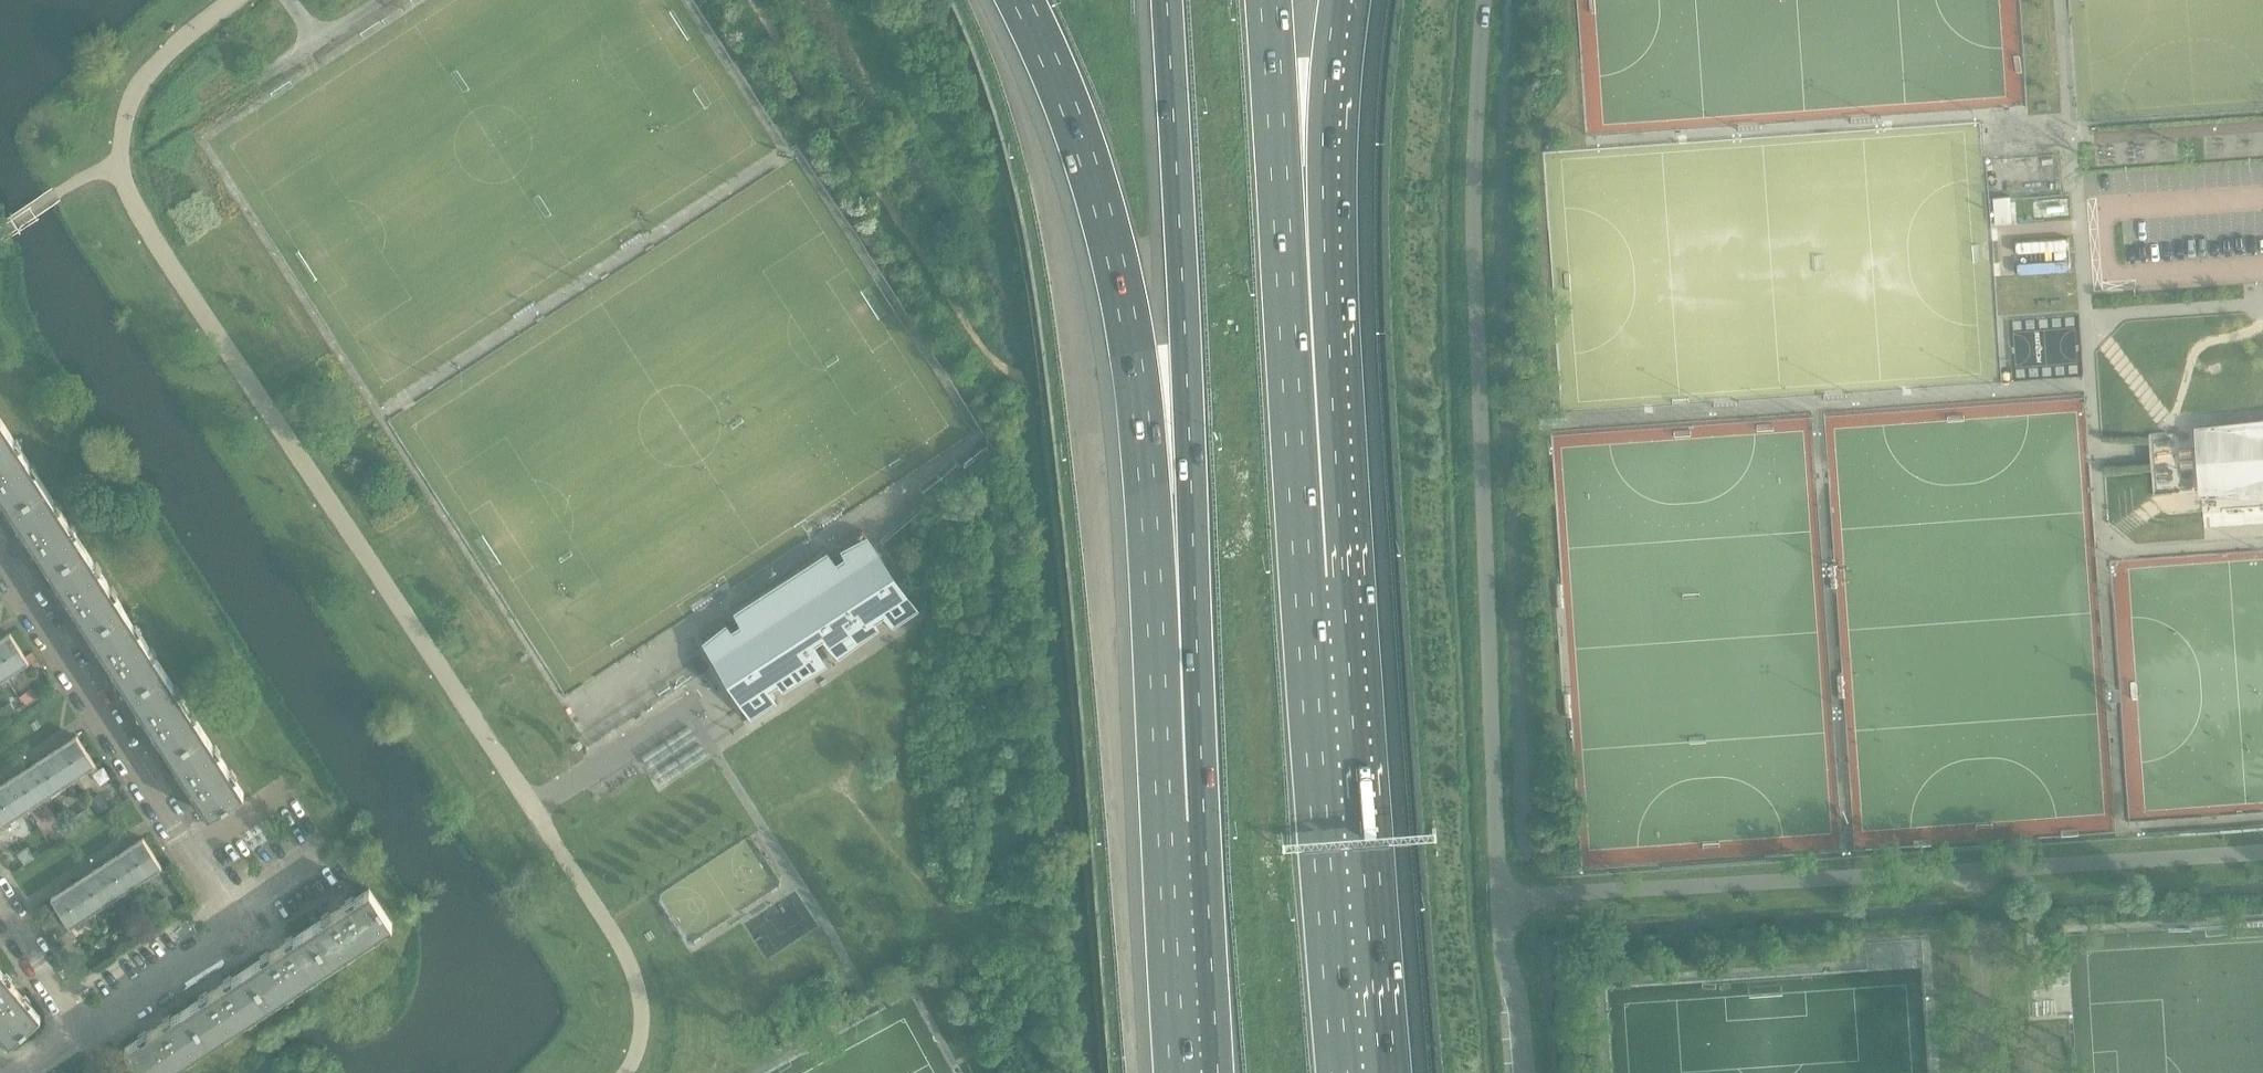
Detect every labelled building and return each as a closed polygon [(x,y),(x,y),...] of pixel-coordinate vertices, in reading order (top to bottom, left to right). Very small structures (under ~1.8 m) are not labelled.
[(2216,428),(2220,492),(2262,489),(2262,425),(2216,428)] [(46,486),(7,426),(0,430),(0,492),(11,509),(46,486)] [(2164,459),(2163,489),(2200,490),(2201,460),(2164,459)] [(51,570),(86,547),(46,486),(11,509),(51,570)] [(700,635),(733,686),(754,718),(751,720),(752,721),(777,705),(768,687),(777,682),(783,689),(825,662),(815,645),(824,639),(836,654),(878,627),(874,619),(883,613),(895,629),(920,613),(920,612),(917,614),(863,530),(839,546),(847,561),(839,566),(828,552),(825,547),(731,608),(734,612),(743,628),(735,633),(724,620),(700,635)] [(126,609),(86,547),(51,570),(91,632),(126,609)] [(130,693),(165,670),(126,609),(91,632),(130,693)] [(0,642),(0,669),(6,678),(22,667),(27,672),(32,667),(11,635),(0,642)] [(6,678),(0,669),(0,684),(3,687),(8,682),(6,678)] [(170,754),(205,731),(165,670),(130,693),(170,754)] [(245,793),(205,731),(170,754),(210,816),(245,793)] [(78,737),(54,752),(72,780),(89,769),(93,774),(98,769),(78,737)] [(72,780),(54,752),(32,767),(50,795),(66,784),(70,789),(75,784),(72,780)] [(32,767),(9,781),(27,809),(43,799),(47,803),(53,799),(50,795),(32,767)] [(27,809),(9,781),(0,787),(0,817),(4,824),(20,813),(24,818),(30,814),(27,809)] [(144,839),(121,854),(139,882),(155,872),(159,876),(165,872),(144,839)] [(139,882),(121,854),(98,869),(116,897),(132,886),(136,891),(142,887),(139,882)] [(119,901),(116,897),(98,869),(75,883),(94,911),(109,901),(114,906),(119,901)] [(97,916),(94,911),(75,883),(53,898),(71,926),(87,916),(91,920),(97,916)] [(370,889),(309,929),(332,964),(393,924),(370,889)] [(247,969),(270,1004),(332,964),(309,929),(247,969)] [(0,968),(0,1033),(10,1044),(42,1017),(0,968)] [(209,1044),(270,1004),(247,969),(187,1009),(209,1044)] [(209,1044),(187,1009),(126,1049),(142,1072),(164,1072),(209,1044)]
